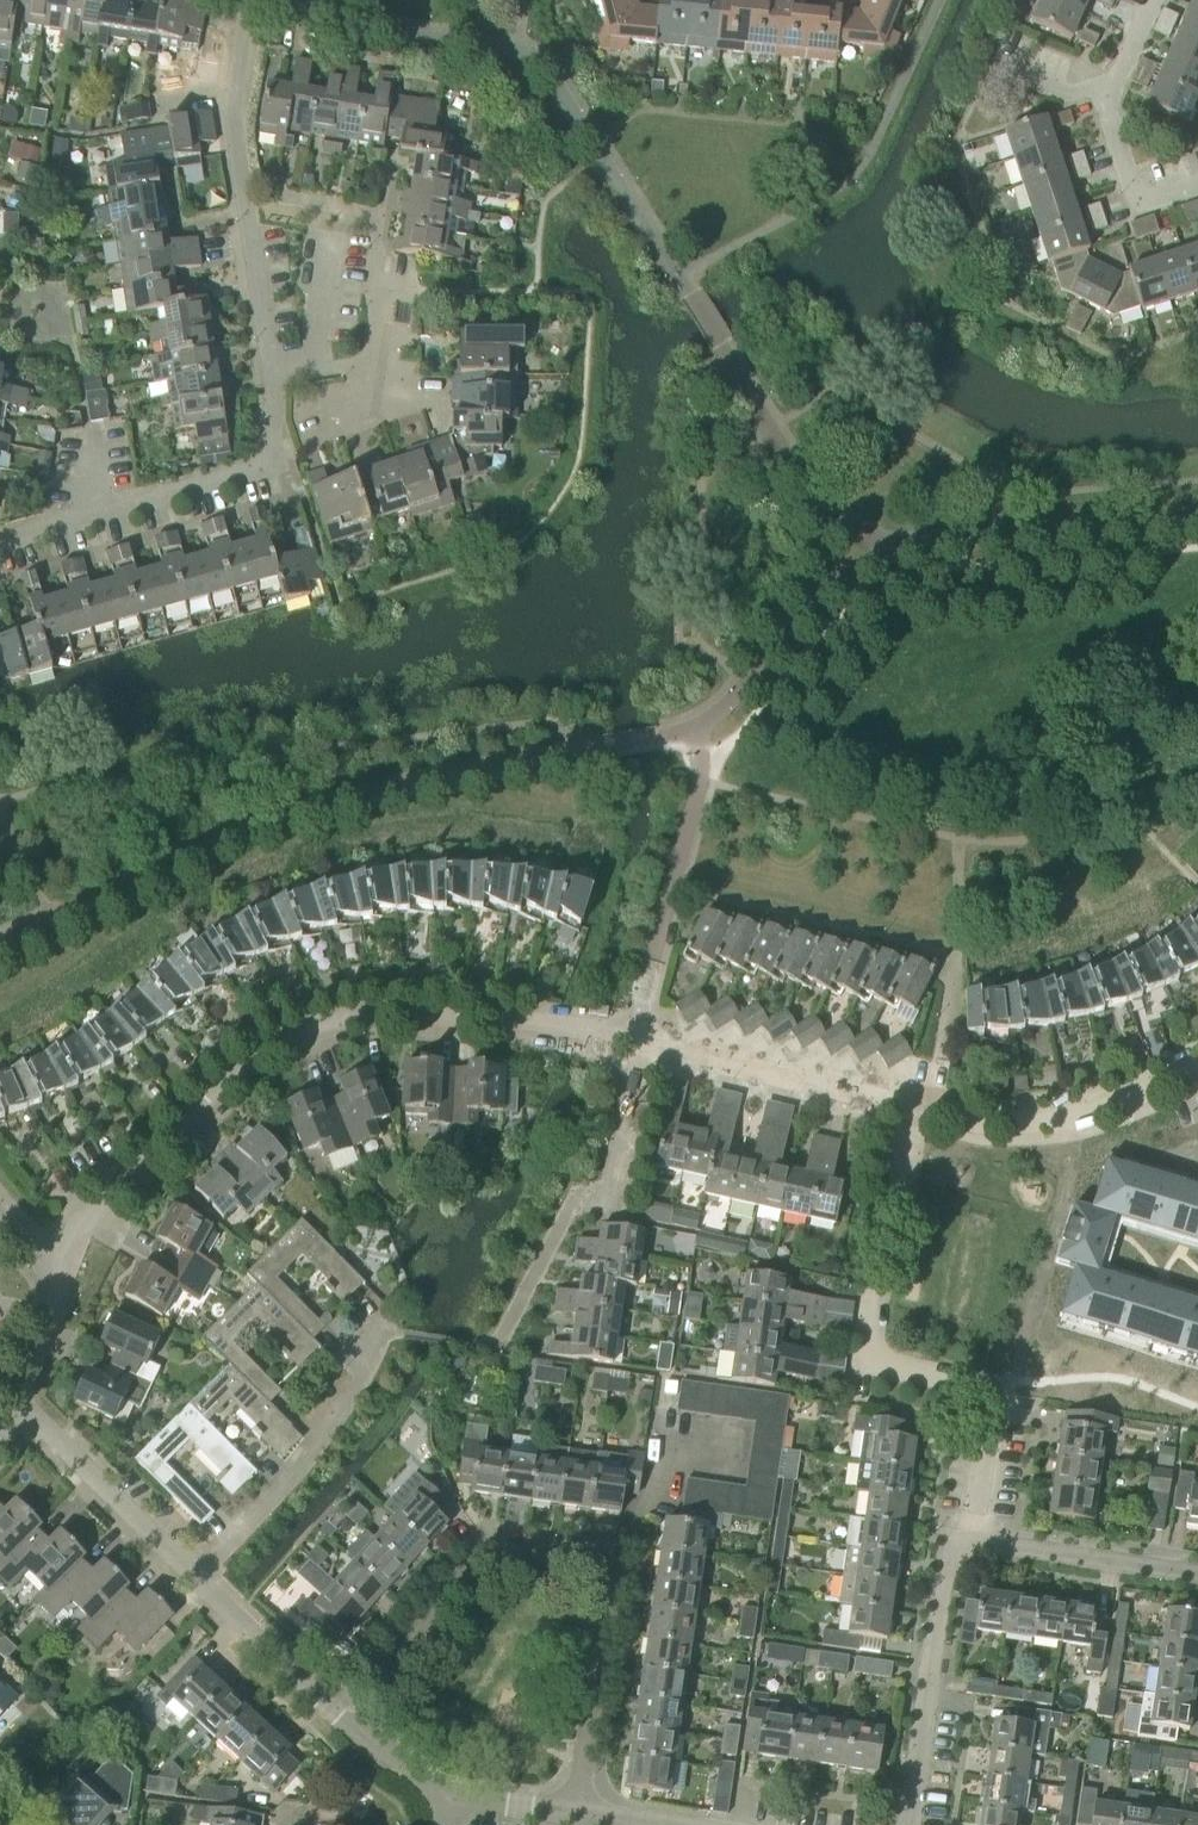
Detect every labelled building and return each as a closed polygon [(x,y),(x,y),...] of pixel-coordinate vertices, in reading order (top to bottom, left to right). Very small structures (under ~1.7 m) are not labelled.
[(10,63),(15,32),(13,32),(19,0),(4,0),(4,1),(0,0),(0,61),(10,63)] [(13,32),(15,32),(22,33),(24,23),(43,26),(47,0),(19,0),(13,32)] [(43,26),(63,30),(61,39),(70,41),(77,0),(47,0),(43,26)] [(70,41),(79,42),(81,32),(99,35),(105,0),(77,0),(70,41)] [(99,35),(97,45),(108,47),(109,37),(129,40),(135,0),(105,0),(99,35)] [(129,40),(148,43),(146,53),(156,55),(158,45),(158,43),(157,43),(164,0),(135,0),(129,40)] [(196,0),(164,0),(157,43),(158,43),(158,45),(182,48),(198,51),(202,31),(206,2),(196,0)] [(608,28),(597,31),(602,49),(603,48),(639,5),(638,0),(601,0),(608,28)] [(657,45),(686,48),(690,1),(677,0),(660,0),(659,8),(661,8),(657,45)] [(690,1),(686,48),(716,51),(721,0),(705,0),(705,3),(690,1)] [(716,51),(746,54),(751,8),(733,6),(734,0),(721,0),(716,51)] [(782,4),(776,57),(807,61),(811,14),(797,13),(798,5),(795,5),(796,0),(782,0),(782,4)] [(811,14),(807,61),(837,64),(839,46),(837,45),(841,10),(843,10),(844,0),(830,0),(828,16),(811,14)] [(860,12),(843,10),(841,10),(837,45),(839,46),(871,49),(870,60),(891,62),(898,43),(888,39),(903,0),(865,0),(860,12)] [(1053,0),(1042,0),(1032,21),(1073,39),(1084,14),(1053,0)] [(1084,14),(1090,0),(1053,0),(1084,14)] [(1097,2),(1112,9),(1116,0),(1098,0),(1097,2)] [(751,8),(746,54),(776,57),(782,4),(769,2),(768,10),(751,8)] [(603,48),(602,49),(622,51),(623,41),(657,45),(661,8),(659,8),(639,6),(639,5),(603,48)] [(1181,31),(1197,39),(1197,9),(1192,6),(1181,31)] [(1159,21),(1175,27),(1179,16),(1164,9),(1159,21)] [(1175,27),(1159,21),(1154,32),(1170,39),(1175,27)] [(1095,48),(1100,37),(1085,30),(1079,41),(1095,48)] [(1170,56),(1197,68),(1197,39),(1181,31),(1170,56)] [(1170,56),(1159,81),(1197,98),(1197,68),(1170,56)] [(1142,59),(1137,71),(1152,78),(1158,66),(1142,59)] [(295,82),(285,148),(293,150),(296,133),(310,135),(317,93),(308,91),(312,63),(296,60),(293,81),(295,82)] [(327,94),(317,93),(310,135),(326,137),(323,154),(332,156),(345,68),(331,66),(327,94)] [(361,70),(345,68),(332,156),(341,157),(344,140),(358,142),(365,100),(356,99),(361,70)] [(1152,78),(1137,71),(1132,83),(1147,89),(1152,78)] [(365,100),(358,142),(374,145),(371,162),(382,163),(386,137),(384,137),(391,97),(392,97),(395,76),(379,73),(375,102),(365,100)] [(295,82),(293,81),(293,82),(283,80),(282,87),(268,85),(260,135),(277,137),(275,147),(285,148),(295,82)] [(1159,81),(1148,107),(1187,124),(1197,100),(1197,98),(1159,81)] [(653,82),(653,94),(664,95),(665,83),(653,82)] [(440,104),(392,97),(391,97),(384,137),(386,137),(403,140),(401,155),(411,156),(411,154),(450,161),(451,160),(455,136),(436,133),(440,104)] [(151,119),(148,103),(120,108),(123,123),(151,119)] [(5,108),(3,123),(17,125),(19,116),(14,109),(5,108)] [(48,113),(32,110),(29,126),(45,129),(48,113)] [(1058,128),(1074,123),(1070,111),(1054,116),(1058,128)] [(211,112),(168,119),(169,127),(171,127),(177,168),(202,164),(199,145),(216,142),(211,112)] [(85,119),(70,117),(67,132),(82,135),(85,119)] [(1014,158),(1055,144),(1047,117),(1006,131),(1014,158)] [(107,167),(110,192),(160,184),(158,171),(177,168),(171,127),(169,127),(169,128),(121,135),(126,164),(107,167)] [(1064,170),(1055,144),(1014,158),(1023,184),(1064,170)] [(42,150),(24,145),(20,160),(38,165),(42,150)] [(1071,168),(1087,163),(1083,151),(1067,157),(1071,168)] [(411,156),(409,167),(416,168),(415,179),(464,187),(466,172),(478,174),(479,164),(451,160),(450,161),(411,154),(411,156)] [(36,166),(20,161),(15,179),(31,183),(36,166)] [(1087,163),(1071,168),(1074,180),(1091,175),(1087,163)] [(1064,170),(1023,184),(1031,210),(1072,196),(1064,170)] [(464,187),(415,179),(413,192),(406,191),(404,202),(470,213),(471,204),(462,203),(464,187)] [(96,218),(104,217),(171,206),(169,196),(162,197),(160,184),(110,192),(113,207),(95,210),(96,218)] [(352,185),(345,184),(343,196),(351,197),(352,185)] [(21,198),(11,196),(8,210),(17,212),(21,198)] [(1072,196),(1031,210),(1039,236),(1081,222),(1072,196)] [(36,202),(30,223),(46,220),(49,206),(36,202)] [(407,227),(457,236),(459,221),(479,224),(480,214),(470,213),(404,202),(402,215),(409,216),(407,227)] [(1195,202),(1183,206),(1188,222),(1197,219),(1197,212),(1195,202)] [(1087,220),(1103,215),(1100,203),(1083,208),(1087,220)] [(96,218),(98,228),(116,225),(118,240),(167,232),(166,220),(173,219),(171,206),(104,217),(96,218)] [(1107,226),(1103,215),(1087,220),(1091,232),(1107,226)] [(1143,219),(1148,235),(1160,231),(1154,215),(1143,219)] [(1148,235),(1143,219),(1131,223),(1136,239),(1148,235)] [(1089,249),(1081,222),(1039,236),(1048,262),(1051,261),(1086,250),(1089,249)] [(398,239),(396,252),(433,258),(432,261),(442,262),(443,259),(453,261),(452,270),(471,273),(472,263),(463,262),(467,237),(457,236),(407,227),(405,240),(398,239)] [(169,243),(167,232),(118,240),(122,265),(199,252),(197,238),(169,243)] [(42,252),(40,240),(25,241),(24,254),(42,252)] [(1181,252),(1195,293),(1197,292),(1197,246),(1181,252)] [(1086,250),(1051,261),(1060,289),(1087,302),(1105,267),(1089,259),(1086,250)] [(199,252),(122,265),(125,288),(175,280),(173,271),(202,266),(199,252)] [(1195,293),(1181,252),(1155,260),(1169,302),(1195,293)] [(22,264),(21,271),(32,274),(34,266),(36,258),(24,256),(22,264)] [(1169,302),(1155,260),(1128,269),(1130,273),(1141,307),(1142,310),(1169,302)] [(1105,267),(1087,302),(1113,316),(1141,307),(1130,273),(1121,275),(1105,267)] [(175,280),(125,288),(130,314),(158,310),(158,308),(207,301),(205,287),(177,291),(175,280)] [(158,308),(158,310),(160,324),(150,325),(151,334),(218,323),(216,312),(209,313),(207,301),(158,308)] [(1072,330),(1084,308),(1076,305),(1065,327),(1072,330)] [(76,322),(87,320),(85,306),(73,308),(76,322)] [(1091,312),(1084,308),(1072,330),(1080,334),(1091,312)] [(87,320),(76,322),(78,338),(90,336),(87,320)] [(220,336),(218,323),(151,334),(153,343),(163,342),(165,355),(165,356),(214,348),(213,337),(220,336)] [(453,362),(453,377),(517,376),(518,349),(525,349),(525,332),(461,332),(460,362),(453,362)] [(96,343),(79,347),(82,359),(99,355),(96,343)] [(165,355),(155,357),(150,358),(154,383),(169,381),(169,380),(218,372),(216,361),(224,360),(221,347),(214,348),(165,356),(165,355)] [(18,389),(8,387),(11,371),(0,369),(0,395),(27,399),(28,390),(18,389)] [(169,380),(169,381),(171,396),(161,397),(163,408),(173,406),(173,404),(222,397),(222,398),(229,397),(227,384),(220,385),(218,372),(169,380)] [(101,375),(83,378),(85,392),(103,390),(101,375)] [(517,376),(453,377),(453,403),(460,403),(460,416),(460,418),(502,417),(502,420),(517,420),(517,376)] [(90,423),(109,420),(105,390),(86,393),(90,423)] [(0,395),(0,420),(3,420),(5,405),(25,408),(27,399),(0,395)] [(173,404),(173,406),(177,430),(196,427),(200,458),(231,453),(222,398),(222,397),(173,404)] [(453,436),(436,442),(434,443),(447,483),(449,483),(484,472),(484,459),(494,456),(494,448),(502,448),(502,420),(502,417),(460,418),(460,416),(453,416),(453,436)] [(0,420),(0,444),(9,446),(10,437),(0,435),(3,420),(0,420)] [(410,458),(397,462),(411,509),(410,510),(412,518),(455,504),(449,483),(447,483),(434,443),(408,451),(410,458)] [(0,444),(0,453),(7,455),(9,446),(0,444)] [(48,476),(52,453),(40,451),(36,475),(48,476)] [(379,460),(353,469),(370,522),(371,522),(371,523),(410,510),(411,509),(397,462),(382,467),(379,460)] [(370,522),(353,469),(340,473),(342,480),(329,484),(325,471),(309,476),(331,544),(374,530),(371,523),(371,522),(370,522)] [(257,540),(244,544),(261,601),(283,595),(285,594),(275,560),(267,531),(269,531),(262,507),(248,511),(257,540)] [(277,514),(265,517),(269,531),(281,528),(277,514)] [(261,601),(244,544),(231,547),(223,518),(202,524),(210,553),(197,557),(214,615),(261,601)] [(163,567),(150,571),(167,628),(214,615),(197,557),(185,561),(176,532),(155,538),(163,567)] [(167,628),(150,571),(137,574),(129,545),(107,552),(116,581),(103,584),(120,642),(167,628)] [(315,548),(275,560),(285,594),(283,595),(285,602),(311,594),(307,583),(323,578),(315,548)] [(120,642),(103,584),(90,588),(82,559),(61,565),(69,594),(56,598),(73,655),(120,642)] [(73,655),(56,598),(44,601),(35,572),(21,576),(28,600),(30,600),(34,612),(35,611),(41,629),(49,662),(51,661),(73,655)] [(35,611),(34,612),(26,614),(31,630),(17,634),(28,676),(53,668),(51,661),(49,662),(41,629),(35,611)] [(0,639),(0,671),(4,683),(28,676),(17,634),(0,639)] [(446,865),(430,867),(433,908),(433,914),(434,914),(434,908),(471,914),(471,908),(470,908),(471,867),(446,868),(446,865)] [(405,868),(390,871),(396,911),(397,911),(433,914),(433,908),(430,867),(405,871),(405,868)] [(487,867),(471,867),(470,908),(471,908),(507,918),(508,911),(507,910),(512,870),(487,869),(487,867)] [(527,871),(512,870),(507,910),(508,911),(543,924),(545,917),(544,917),(552,877),(527,874),(527,871)] [(365,874),(348,879),(359,918),(360,918),(398,918),(397,911),(396,911),(390,871),(365,877),(365,874)] [(567,879),(552,877),(544,917),(545,917),(578,933),(593,888),(567,883),(567,879)] [(359,918),(348,879),(326,886),(325,883),(309,890),(324,928),(362,924),(360,918),(359,918)] [(324,928),(309,890),(287,899),(286,896),(271,904),(289,941),(290,941),(326,934),(324,928)] [(249,913),(235,922),(255,957),(256,957),(292,947),(290,941),(289,941),(271,904),(250,915),(249,913)] [(713,964),(735,918),(723,911),(720,918),(706,911),(683,957),(697,964),(700,958),(713,964)] [(748,924),(735,918),(713,964),(725,970),(729,964),(741,970),(764,924),(751,918),(748,924)] [(213,932),(199,943),(223,975),(224,975),(259,962),(256,957),(255,957),(235,922),(214,935),(213,932)] [(1179,931),(1197,963),(1197,922),(1192,928),(1189,923),(1179,931)] [(777,931),(764,924),(741,970),(754,977),(757,971),(770,977),(792,930),(780,924),(777,931)] [(806,937),(792,930),(770,977),(783,983),(786,977),(798,983),(821,937),(809,931),(806,937)] [(1179,931),(1159,947),(1157,942),(1145,950),(1164,986),(1178,980),(1177,978),(1197,967),(1197,963),(1179,931)] [(821,937),(798,983),(812,990),(815,983),(827,990),(850,943),(838,937),(835,944),(821,937)] [(179,955),(167,965),(193,997),(194,996),(227,981),(224,975),(223,975),(199,943),(180,957),(179,955)] [(864,950),(850,943),(827,990),(840,996),(844,990),(856,996),(879,950),(867,944),(864,950)] [(879,950),(856,996),(869,1003),(872,997),(885,1003),(908,957),(895,950),(892,957),(879,950)] [(1123,958),(1111,965),(1126,1003),(1141,998),(1140,995),(1164,986),(1145,950),(1126,963),(1123,958)] [(908,957),(885,1003),(898,1009),(901,1003),(915,1010),(924,992),(932,975),(938,964),(924,957),(921,963),(908,957)] [(147,980),(136,992),(163,1022),(165,1021),(198,1002),(194,996),(193,997),(167,965),(148,982),(147,980)] [(1089,971),(1076,977),(1088,1016),(1103,1013),(1102,1010),(1126,1003),(1111,965),(1091,976),(1089,971)] [(1053,981),(1040,986),(1048,1026),(1064,1024),(1063,1021),(1088,1016),(1076,977),(1054,987),(1053,981)] [(1048,1026),(1040,986),(1018,994),(1017,988),(1004,991),(1008,1032),(1024,1031),(1023,1028),(1048,1026)] [(686,1022),(711,1008),(700,989),(687,997),(690,1001),(678,1008),(686,1022)] [(1008,1032),(1004,991),(981,997),(980,992),(966,994),(968,1034),(983,1035),(983,1032),(1008,1032)] [(163,1022),(136,992),(121,1009),(118,1006),(109,1015),(134,1047),(146,1039),(144,1036),(163,1022)] [(716,1029),(740,1014),(729,996),(716,1004),(719,1008),(707,1015),(716,1029)] [(745,1036),(769,1021),(757,1003),(745,1011),(747,1015),(736,1023),(745,1036)] [(773,1042),(798,1027),(786,1009),(773,1017),(776,1021),(765,1028),(773,1042)] [(88,1028),(77,1038),(99,1071),(114,1064),(112,1061),(134,1047),(109,1015),(91,1033),(88,1028)] [(802,1048),(826,1033),(815,1015),(802,1023),(805,1027),(793,1034),(802,1048)] [(831,1055),(855,1040),(844,1022),(831,1030),(833,1034),(822,1041),(831,1055)] [(860,1062),(884,1046),(873,1028),(860,1036),(862,1041),(851,1048),(860,1062)] [(888,1068),(913,1053),(901,1035),(888,1043),(891,1047),(880,1054),(888,1068)] [(57,1048),(46,1055),(65,1091),(79,1085),(77,1083),(99,1071),(77,1038),(59,1052),(57,1048)] [(65,1091),(46,1055),(26,1069),(24,1065),(12,1071),(28,1109),(43,1104),(41,1101),(65,1091)] [(429,1123),(453,1124),(455,1068),(442,1067),(442,1061),(421,1060),(421,1063),(406,1062),(404,1090),(407,1090),(406,1114),(430,1115),(429,1123)] [(456,1068),(453,1124),(477,1125),(478,1111),(504,1112),(517,1113),(519,1081),(505,1080),(506,1069),(485,1068),(485,1064),(470,1063),(470,1068),(456,1068)] [(334,1099),(353,1146),(380,1135),(374,1122),(391,1115),(372,1070),(341,1083),(346,1095),(334,1099)] [(12,1071),(0,1079),(0,1120),(5,1119),(4,1116),(28,1109),(12,1071)] [(1026,1077),(1014,1078),(1014,1092),(1027,1091),(1026,1077)] [(353,1146),(334,1099),(323,1104),(318,1093),(287,1105),(305,1150),(321,1144),(327,1157),(353,1146)] [(683,1172),(692,1131),(677,1127),(678,1122),(679,1122),(683,1106),(671,1103),(656,1166),(683,1172)] [(683,1172),(708,1178),(710,1178),(725,1115),(712,1112),(708,1128),(709,1129),(708,1134),(692,1131),(683,1172)] [(710,1178),(708,1178),(705,1194),(731,1200),(741,1158),(725,1155),(728,1145),(731,1145),(737,1118),(725,1115),(710,1178)] [(756,1162),(741,1158),(731,1200),(757,1206),(776,1127),(762,1123),(755,1151),(758,1152),(756,1162)] [(233,1142),(223,1153),(266,1197),(283,1181),(273,1171),(288,1157),(259,1127),(238,1147),(233,1142)] [(776,1127),(757,1206),(783,1212),(793,1170),(777,1167),(780,1157),(783,1157),(789,1130),(776,1127)] [(808,1174),(793,1170),(783,1212),(809,1218),(827,1138),(814,1135),(808,1163),(811,1164),(808,1174)] [(841,1142),(827,1138),(809,1218),(836,1224),(846,1182),(830,1179),(832,1168),(835,1169),(841,1142)] [(217,1168),(196,1188),(224,1218),(242,1200),(252,1211),(266,1197),(223,1153),(212,1163),(217,1168)] [(1056,1263),(1074,1268),(1059,1317),(1197,1359),(1197,1189),(1107,1162),(1092,1211),(1073,1205),(1056,1263)] [(223,1272),(217,1269),(217,1267),(197,1255),(212,1227),(175,1206),(158,1237),(169,1243),(161,1257),(176,1266),(176,1265),(208,1284),(214,1288),(223,1272)] [(685,1210),(681,1226),(696,1230),(700,1214),(685,1210)] [(302,1218),(247,1273),(257,1283),(317,1344),(318,1342),(315,1339),(311,1334),(321,1324),(319,1321),(276,1278),(302,1252),(330,1280),(325,1286),(332,1294),(334,1291),(344,1301),(364,1282),(365,1284),(366,1283),(302,1218)] [(577,1249),(641,1258),(645,1231),(603,1225),(600,1242),(595,1241),(595,1240),(579,1238),(577,1249)] [(725,1238),(698,1232),(695,1245),(722,1252),(725,1238)] [(749,1244),(725,1238),(722,1252),(721,1253),(742,1258),(743,1253),(746,1254),(749,1244)] [(751,1238),(748,1251),(772,1256),(775,1244),(751,1238)] [(641,1258),(577,1249),(575,1261),(591,1262),(597,1263),(595,1278),(595,1279),(625,1283),(625,1284),(637,1286),(641,1258)] [(176,1265),(176,1266),(169,1279),(143,1264),(126,1294),(163,1315),(179,1287),(200,1299),(208,1284),(176,1265)] [(745,1301),(825,1313),(827,1299),(799,1295),(799,1298),(788,1296),(791,1280),(749,1274),(745,1301)] [(595,1279),(595,1278),(583,1276),(581,1293),(575,1292),(575,1291),(559,1289),(557,1300),(621,1309),(625,1284),(625,1283),(595,1279)] [(257,1283),(203,1337),(230,1364),(231,1364),(245,1377),(257,1366),(233,1342),(258,1316),(286,1344),(281,1350),(288,1358),(290,1355),(300,1365),(320,1346),(322,1348),(323,1347),(318,1342),(317,1344),(257,1283)] [(670,1298),(667,1314),(679,1316),(682,1292),(654,1289),(653,1296),(670,1298)] [(685,1314),(701,1317),(705,1293),(690,1290),(685,1314)] [(621,1309),(557,1300),(556,1312),(572,1314),(572,1313),(578,1314),(575,1330),(617,1336),(621,1309)] [(825,1313),(745,1301),(741,1326),(783,1332),(785,1318),(795,1320),(795,1323),(823,1327),(825,1313)] [(111,1365),(153,1384),(161,1367),(149,1361),(154,1350),(153,1349),(160,1335),(115,1313),(101,1344),(118,1352),(111,1365)] [(741,1326),(741,1327),(727,1325),(723,1351),(737,1353),(737,1354),(817,1366),(819,1352),(791,1348),(791,1351),(780,1349),(783,1332),(741,1326)] [(617,1336),(575,1330),(573,1346),(567,1345),(567,1344),(551,1342),(549,1354),(613,1363),(617,1336)] [(675,1346),(661,1344),(657,1370),(671,1372),(675,1346)] [(737,1354),(737,1353),(722,1351),(719,1371),(702,1369),(701,1376),(775,1387),(777,1371),(787,1372),(787,1375),(815,1380),(817,1366),(737,1354)] [(294,1426),(271,1403),(245,1377),(231,1364),(230,1364),(189,1405),(206,1422),(208,1420),(231,1397),(259,1425),(253,1431),(261,1438),(263,1436),(282,1456),(299,1439),(289,1430),(294,1426)] [(153,1384),(111,1365),(105,1377),(88,1369),(74,1400),(125,1424),(134,1405),(141,1408),(153,1384)] [(548,1384),(550,1369),(535,1367),(533,1382),(548,1384)] [(607,1393),(610,1371),(596,1368),(593,1391),(607,1393)] [(550,1369),(548,1384),(564,1386),(566,1371),(550,1369)] [(677,1393),(678,1382),(667,1380),(665,1392),(677,1393)] [(693,1412),(698,1382),(682,1380),(677,1410),(693,1412)] [(698,1382),(693,1412),(710,1414),(714,1384),(698,1382)] [(729,1387),(714,1384),(710,1414),(725,1417),(729,1387)] [(745,1389),(729,1387),(725,1417),(741,1419),(745,1389)] [(639,1400),(651,1402),(653,1389),(641,1388),(639,1400)] [(745,1389),(741,1419),(756,1421),(760,1391),(745,1389)] [(760,1391),(756,1421),(754,1437),(783,1441),(785,1427),(790,1396),(760,1391)] [(258,1471),(208,1420),(206,1422),(189,1405),(135,1458),(201,1524),(202,1523),(198,1519),(210,1508),(165,1463),(190,1437),(224,1471),(215,1480),(218,1483),(221,1481),(233,1493),(256,1471),(257,1472),(258,1471)] [(1064,1424),(1059,1455),(1103,1461),(1107,1431),(1117,1432),(1119,1418),(1079,1412),(1067,1410),(1065,1424),(1064,1424)] [(860,1461),(912,1469),(917,1439),(906,1438),(908,1423),(856,1415),(854,1431),(864,1432),(860,1461)] [(485,1449),(488,1427),(467,1424),(458,1482),(473,1484),(472,1491),(501,1496),(508,1452),(485,1449)] [(782,1449),(791,1450),(795,1428),(785,1427),(783,1441),(782,1449)] [(783,1441),(754,1437),(751,1453),(781,1458),(782,1449),(783,1441)] [(1157,1465),(1173,1467),(1175,1448),(1160,1446),(1157,1465)] [(548,1459),(537,1457),(531,1500),(560,1505),(568,1450),(554,1447),(549,1450),(548,1459)] [(791,1451),(791,1450),(782,1449),(781,1458),(778,1475),(778,1477),(797,1480),(801,1452),(791,1451)] [(598,1454),(568,1450),(560,1505),(589,1509),(598,1454)] [(537,1457),(508,1452),(501,1496),(531,1500),(537,1457)] [(628,1459),(598,1454),(589,1509),(620,1514),(624,1492),(638,1494),(644,1454),(629,1452),(628,1459)] [(751,1453),(748,1471),(778,1475),(781,1458),(751,1453)] [(1059,1455),(1055,1484),(1098,1490),(1103,1461),(1059,1455)] [(912,1469),(860,1461),(856,1489),(870,1491),(908,1497),(912,1469)] [(1172,1472),(1150,1469),(1147,1490),(1154,1491),(1169,1493),(1172,1472)] [(778,1475),(748,1471),(746,1486),(747,1486),(745,1501),(774,1504),(778,1477),(778,1475)] [(1192,1487),(1194,1473),(1179,1471),(1174,1508),(1188,1510),(1186,1524),(1197,1526),(1197,1487),(1192,1487)] [(448,1523),(439,1515),(449,1503),(416,1473),(385,1506),(396,1516),(395,1517),(427,1546),(448,1523)] [(688,1478),(683,1508),(698,1510),(703,1480),(688,1478)] [(703,1480),(698,1510),(714,1512),(718,1482),(703,1480)] [(732,1484),(718,1482),(714,1512),(723,1514),(727,1514),(732,1484)] [(732,1484),(727,1514),(772,1521),(774,1504),(745,1501),(747,1486),(746,1486),(732,1484)] [(1098,1490),(1055,1484),(1051,1514),(1094,1520),(1098,1490)] [(780,1507),(791,1509),(794,1487),(783,1485),(780,1507)] [(870,1491),(866,1519),(866,1520),(904,1526),(908,1497),(870,1491)] [(1154,1491),(1148,1528),(1164,1531),(1169,1493),(1154,1491)] [(33,1530),(41,1523),(19,1501),(5,1515),(0,1511),(0,1555),(3,1558),(4,1559),(32,1529),(33,1530)] [(347,1514),(358,1524),(369,1513),(358,1502),(347,1514)] [(698,1510),(683,1508),(681,1522),(666,1519),(662,1549),(705,1555),(709,1527),(721,1528),(723,1514),(714,1512),(698,1510)] [(776,1535),(787,1537),(790,1516),(779,1514),(776,1535)] [(395,1517),(375,1539),(407,1568),(427,1546),(395,1517)] [(852,1517),(848,1546),(900,1554),(904,1526),(866,1520),(866,1519),(852,1517)] [(326,1521),(320,1529),(329,1537),(335,1529),(326,1521)] [(3,1558),(0,1561),(0,1576),(11,1587),(28,1569),(47,1589),(48,1590),(76,1560),(77,1560),(85,1553),(63,1531),(49,1545),(33,1530),(32,1529),(4,1559),(3,1558)] [(366,1530),(346,1552),(355,1561),(387,1590),(407,1568),(375,1539),(366,1530)] [(772,1563),(782,1565),(785,1544),(775,1542),(772,1563)] [(319,1545),(307,1558),(319,1568),(330,1556),(319,1545)] [(848,1546),(844,1574),(896,1582),(900,1554),(848,1546)] [(705,1555),(662,1549),(657,1578),(701,1585),(705,1555)] [(48,1590),(47,1589),(37,1599),(54,1617),(72,1600),(91,1619),(92,1619),(120,1590),(121,1591),(128,1583),(107,1562),(92,1576),(77,1560),(76,1560),(48,1590)] [(355,1561),(335,1583),(367,1612),(387,1590),(355,1561)] [(749,1563),(747,1579),(763,1581),(765,1565),(749,1563)] [(778,1594),(781,1572),(771,1570),(767,1592),(778,1594)] [(896,1582),(844,1574),(839,1603),(853,1605),(891,1611),(896,1582)] [(657,1578),(653,1607),(696,1613),(701,1585),(657,1578)] [(367,1612),(335,1583),(315,1604),(308,1598),(298,1609),(328,1636),(338,1625),(347,1634),(367,1612)] [(92,1619),(91,1619),(80,1630),(98,1647),(116,1630),(136,1650),(172,1614),(150,1592),(136,1606),(121,1591),(120,1590),(92,1619)] [(1005,1633),(1011,1595),(981,1591),(976,1629),(1005,1633)] [(1039,1600),(1011,1595),(1005,1633),(1033,1637),(1039,1600)] [(1039,1600),(1033,1637),(1062,1642),(1067,1604),(1039,1600)] [(1119,1602),(1115,1630),(1125,1632),(1129,1603),(1119,1602)] [(1067,1604),(1062,1642),(1090,1646),(1086,1671),(1102,1673),(1107,1636),(1092,1634),(1096,1608),(1067,1604)] [(891,1611),(853,1605),(849,1633),(824,1629),(822,1644),(859,1650),(861,1635),(887,1639),(891,1611)] [(653,1607),(649,1637),(692,1643),(696,1613),(653,1607)] [(742,1607),(741,1620),(756,1623),(758,1609),(742,1607)] [(1164,1638),(1197,1642),(1197,1613),(1168,1609),(1164,1638)] [(756,1623),(741,1620),(739,1637),(755,1638),(756,1623)] [(1115,1630),(1111,1658),(1121,1660),(1125,1632),(1115,1630)] [(692,1643),(649,1637),(644,1666),(688,1673),(692,1643)] [(1160,1665),(1197,1671),(1197,1642),(1164,1638),(1160,1665)] [(770,1644),(768,1659),(781,1661),(783,1646),(770,1644)] [(831,1669),(834,1653),(821,1652),(818,1667),(831,1669)] [(834,1653),(831,1669),(848,1671),(850,1655),(834,1653)] [(891,1677),(893,1662),(856,1657),(854,1672),(891,1677)] [(1121,1660),(1111,1658),(1106,1687),(1117,1688),(1121,1660)] [(1156,1694),(1194,1700),(1197,1672),(1197,1671),(1160,1665),(1156,1694)] [(688,1673),(644,1666),(640,1696),(683,1702),(688,1673)] [(735,1666),(733,1679),(748,1682),(750,1668),(735,1666)] [(185,1667),(157,1697),(168,1707),(167,1709),(182,1723),(190,1714),(197,1720),(227,1688),(204,1667),(195,1677),(185,1667)] [(996,1696),(997,1686),(998,1681),(969,1677),(967,1692),(996,1696)] [(748,1682),(733,1679),(730,1696),(745,1698),(748,1682)] [(16,1699),(0,1684),(0,1715),(16,1699)] [(1025,1690),(997,1686),(996,1696),(1024,1700),(1025,1690)] [(1106,1687),(1101,1686),(1097,1716),(1113,1718),(1117,1688),(1106,1687)] [(248,1707),(227,1688),(197,1720),(218,1739),(248,1707)] [(1025,1690),(1024,1700),(1052,1704),(1054,1694),(1025,1690)] [(1156,1694),(1145,1693),(1139,1736),(1176,1741),(1178,1727),(1190,1729),(1194,1700),(1156,1694)] [(683,1702),(640,1696),(636,1725),(679,1732),(683,1702)] [(752,1699),(746,1739),(744,1752),(787,1758),(793,1715),(795,1715),(796,1706),(752,1699)] [(270,1727),(248,1707),(218,1739),(240,1759),(270,1727)] [(997,1719),(993,1747),(1030,1753),(1030,1755),(1044,1757),(1049,1727),(1068,1729),(1070,1715),(1062,1714),(1062,1713),(1025,1708),(1023,1722),(997,1719)] [(824,1720),(795,1715),(793,1715),(787,1758),(817,1763),(824,1720)] [(824,1720),(817,1763),(846,1767),(852,1724),(824,1720)] [(852,1724),(846,1767),(877,1772),(884,1728),(852,1724)] [(679,1732),(636,1725),(631,1754),(675,1760),(679,1732)] [(725,1725),(723,1739),(739,1741),(741,1727),(725,1725)] [(293,1748),(270,1727),(240,1759),(263,1781),(263,1780),(275,1791),(300,1764),(288,1753),(293,1748)] [(1091,1738),(1086,1766),(1106,1769),(1110,1741),(1091,1738)] [(739,1741),(723,1739),(721,1754),(736,1757),(739,1741)] [(1134,1742),(1133,1753),(1149,1755),(1147,1765),(1160,1767),(1163,1747),(1134,1742)] [(993,1747),(989,1775),(1026,1781),(1030,1755),(1030,1753),(993,1747)] [(1163,1747),(1160,1767),(1187,1771),(1191,1751),(1163,1747)] [(1187,1771),(1184,1792),(1194,1793),(1197,1773),(1197,1752),(1191,1751),(1187,1771)] [(675,1760),(631,1754),(627,1785),(670,1792),(675,1760)] [(116,1809),(128,1810),(134,1775),(113,1756),(88,1784),(78,1776),(74,1780),(59,1797),(56,1797),(55,1797),(53,1798),(52,1799),(50,1801),(50,1802),(49,1803),(49,1804),(49,1805),(49,1807),(50,1808),(45,1813),(59,1824),(102,1824),(116,1809)] [(1080,1760),(1069,1759),(1062,1758),(1059,1778),(1066,1779),(1065,1787),(1076,1788),(1080,1760)] [(730,1800),(735,1763),(720,1761),(715,1798),(730,1800)] [(989,1775),(984,1804),(1022,1809),(1022,1810),(1035,1812),(1037,1800),(1024,1798),(1026,1781),(989,1775)] [(148,1776),(145,1793),(160,1795),(163,1779),(148,1776)] [(163,1779),(160,1795),(175,1796),(178,1781),(163,1779)] [(238,1789),(202,1785),(201,1800),(237,1804),(238,1789)] [(1076,1788),(1065,1787),(1061,1816),(1071,1817),(1076,1788)] [(1125,1806),(1096,1802),(1098,1789),(1083,1787),(1077,1824),(1086,1824),(1122,1824),(1125,1806)] [(715,1798),(712,1812),(728,1814),(730,1800),(715,1798)] [(984,1804),(981,1824),(1020,1824),(1022,1811),(1022,1809),(984,1804)] [(235,1811),(195,1805),(193,1820),(212,1823),(211,1824),(256,1824),(257,1814),(235,1811)] [(1122,1824),(1151,1824),(1153,1810),(1125,1806),(1122,1824)] [(1153,1810),(1151,1824),(1179,1824),(1181,1815),(1153,1810)] [(1061,1816),(1056,1815),(1055,1824),(1070,1824),(1071,1817),(1061,1816)] [(1181,1815),(1179,1824),(1197,1824),(1197,1817),(1181,1815)]
